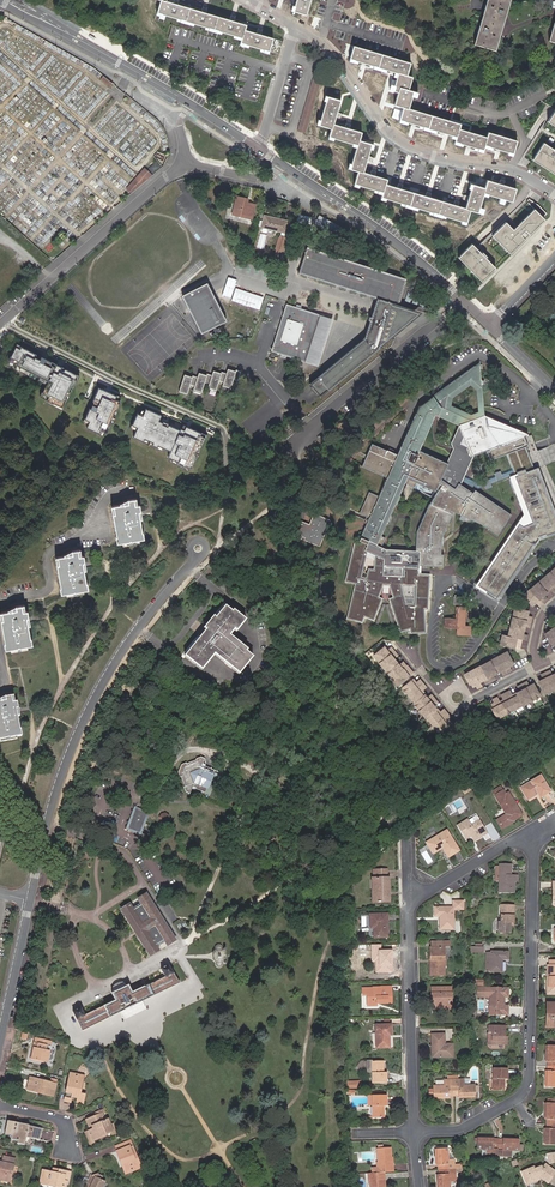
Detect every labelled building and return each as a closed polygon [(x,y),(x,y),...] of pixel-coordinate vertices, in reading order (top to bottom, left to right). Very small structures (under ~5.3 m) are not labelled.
[(166,2),(161,0),(157,13),(242,38),(240,43),(268,51),(272,38),(261,35),(262,31),(257,30),(256,34),(244,30),(246,25),(234,22),(235,18),(231,16),(229,20),(205,13),(207,9),(202,8),(201,12),(177,5),(178,1),(176,0),(174,0),(173,4),(166,2)] [(293,11),(306,15),(310,0),(296,0),(293,11)] [(510,0),(487,0),(474,44),(495,51),(510,0)] [(398,119),(444,132),(447,119),(407,107),(410,95),(412,90),(407,88),(410,76),(405,74),(409,62),(352,44),(348,57),(396,72),(393,84),(392,89),(396,90),(393,103),(402,106),(398,119)] [(383,192),(385,184),(387,180),(374,176),(376,172),(372,171),(370,175),(363,173),(366,161),(370,162),(372,158),(368,157),(371,145),(359,141),(361,133),(349,129),(350,125),(346,123),(345,128),(333,124),(335,117),(339,118),(340,114),(336,113),(340,101),(327,97),(319,125),(331,129),(329,137),(357,145),(350,169),(358,171),(354,184),(383,192)] [(450,134),(455,135),(457,127),(458,123),(452,121),(447,119),(444,132),(450,134)] [(457,127),(455,135),(453,140),(481,149),(483,144),(511,152),(515,139),(487,131),(486,136),(457,127)] [(554,174),(554,150),(543,142),(532,159),(554,174)] [(160,166),(156,162),(148,169),(152,173),(160,166)] [(133,184),(128,190),(132,193),(152,175),(145,169),(132,183),(133,184)] [(399,184),(397,188),(393,201),(466,223),(470,210),(477,212),(483,193),(511,201),(515,189),(504,185),(505,181),(500,180),(499,184),(487,180),(485,189),(472,185),(469,197),(464,195),(463,200),(467,201),(465,208),(458,206),(459,202),(455,201),(453,205),(429,198),(431,194),(426,192),(425,196),(401,189),(403,185),(399,184)] [(393,201),(397,188),(385,184),(383,192),(381,197),(393,201)] [(247,199),(236,197),(232,214),(251,219),(255,205),(246,203),(247,199)] [(491,235),(509,254),(547,217),(549,213),(528,199),(526,201),(533,209),(512,229),(505,222),(491,235)] [(289,222),(264,216),(262,227),(267,228),(281,232),(280,237),(279,238),(278,238),(275,249),(277,249),(282,251),(286,238),(284,238),(286,233),(289,222)] [(495,268),(479,252),(471,244),(457,257),(481,281),(495,268)] [(378,347),(392,303),(397,304),(398,303),(405,279),(307,248),(304,258),(302,262),(299,273),(341,286),(346,288),(379,299),(373,317),(370,316),(369,320),(372,321),(366,337),(310,385),(319,396),(378,347)] [(282,251),(277,249),(275,256),(281,258),(283,251),(282,251)] [(226,319),(218,304),(219,304),(213,291),(212,292),(207,282),(183,294),(201,331),(226,319)] [(236,286),(232,300),(261,308),(265,295),(236,286)] [(378,347),(420,312),(398,303),(397,304),(392,303),(378,347)] [(305,362),(320,315),(286,304),(271,351),(305,362)] [(331,319),(320,315),(305,362),(316,366),(331,319)] [(23,317),(20,323),(31,328),(33,321),(23,317)] [(78,376),(17,345),(11,356),(10,358),(18,362),(17,365),(16,366),(20,368),(36,376),(39,377),(48,382),(46,385),(43,391),(42,393),(49,397),(47,400),(47,401),(53,404),(54,401),(58,403),(57,405),(63,408),(63,407),(67,399),(65,398),(66,395),(69,396),(71,391),(69,390),(70,387),(73,388),(78,376)] [(18,362),(10,358),(11,356),(10,356),(8,360),(17,365),(18,362)] [(483,388),(481,369),(484,369),(483,364),(480,365),(480,363),(420,406),(398,455),(373,444),(363,466),(388,477),(380,496),(370,517),(360,540),(365,543),(368,544),(370,540),(379,544),(383,535),(396,504),(398,505),(402,496),(400,495),(408,478),(436,491),(440,483),(449,463),(420,451),(436,415),(460,425),(461,427),(464,437),(467,445),(470,453),(471,456),(491,448),(492,450),(488,452),(492,461),(509,454),(516,473),(518,472),(519,474),(520,477),(518,478),(536,524),(525,528),(521,526),(481,586),(489,592),(501,600),(503,597),(500,596),(534,544),(536,545),(540,539),(539,537),(548,534),(548,535),(554,533),(554,516),(537,468),(540,467),(546,465),(533,433),(528,434),(485,415),(485,411),(480,413),(473,416),(451,407),(452,397),(471,384),(478,389),(483,388)] [(36,376),(20,368),(19,371),(34,379),(36,376)] [(236,382),(240,384),(244,375),(239,374),(238,375),(231,372),(229,376),(224,375),(224,376),(217,373),(215,377),(210,376),(210,377),(202,374),(200,378),(196,377),(195,378),(188,375),(181,392),(189,395),(192,385),(197,387),(196,390),(203,393),(207,384),(211,386),(210,389),(218,392),(222,383),(226,385),(225,388),(233,391),(236,382)] [(117,411),(121,402),(118,401),(115,399),(116,396),(99,388),(93,402),(94,402),(99,404),(97,407),(93,405),(91,409),(90,409),(85,419),(85,420),(89,422),(88,425),(86,428),(98,433),(99,434),(100,430),(104,432),(107,433),(111,423),(112,422),(110,422),(115,411),(116,411),(117,411)] [(49,397),(42,393),(43,391),(40,397),(47,400),(49,397)] [(57,405),(58,403),(54,401),(53,404),(47,401),(46,403),(62,411),(63,408),(63,407),(63,408),(57,405)] [(200,435),(201,433),(200,433),(188,427),(186,426),(184,430),(181,429),(180,430),(159,421),(161,416),(146,409),(145,411),(143,416),(140,415),(137,414),(133,423),(132,426),(137,428),(136,431),(133,437),(143,442),(144,439),(153,443),(152,446),(153,446),(156,448),(157,448),(158,446),(163,448),(171,451),(168,457),(173,460),(178,462),(177,464),(181,466),(185,468),(185,466),(189,468),(192,469),(197,456),(195,455),(197,451),(199,452),(200,450),(205,439),(205,438),(200,435)] [(512,514),(476,490),(474,493),(461,484),(459,483),(460,480),(462,481),(464,477),(462,476),(471,456),(470,453),(467,445),(462,443),(464,437),(461,427),(453,443),(456,449),(449,463),(440,483),(443,486),(431,504),(418,531),(417,550),(421,550),(420,565),(422,565),(444,566),(444,554),(442,554),(443,537),(453,514),(452,513),(453,510),(488,526),(490,527),(489,528),(499,534),(512,514)] [(537,468),(554,516),(554,507),(540,467),(537,468)] [(498,479),(504,477),(501,469),(495,472),(498,479)] [(519,474),(511,477),(525,514),(477,587),(488,594),(489,592),(481,586),(521,526),(525,528),(536,524),(518,478),(520,477),(519,474)] [(493,486),(492,482),(497,480),(496,475),(484,479),(486,488),(493,486)] [(370,517),(380,496),(370,492),(361,513),(370,517)] [(115,537),(117,544),(122,543),(138,540),(144,539),(143,532),(141,532),(139,520),(138,512),(140,512),(139,505),(137,505),(135,506),(133,499),(128,500),(128,503),(124,504),(124,505),(120,505),(114,506),(115,514),(113,514),(116,537),(115,537)] [(320,546),(330,519),(314,513),(310,523),(297,519),(291,535),(320,546)] [(548,535),(548,534),(539,537),(540,539),(536,545),(534,544),(500,596),(503,597),(541,540),(554,535),(554,533),(548,535)] [(380,596),(384,585),(375,570),(369,570),(367,578),(362,577),(368,552),(375,556),(383,546),(387,537),(383,535),(379,544),(370,540),(368,544),(365,543),(355,541),(346,582),(356,584),(348,619),(364,622),(366,617),(376,620),(384,598),(380,596)] [(420,565),(421,550),(417,550),(388,548),(383,546),(375,556),(375,570),(384,585),(391,585),(402,584),(416,585),(420,573),(420,565)] [(60,588),(61,594),(66,594),(83,591),(88,590),(87,583),(86,583),(84,570),(83,563),(85,562),(84,556),(81,556),(79,557),(78,550),(72,551),(73,554),(68,554),(69,555),(64,556),(58,557),(59,565),(57,566),(60,588)] [(554,592),(554,567),(524,594),(533,604),(536,601),(539,605),(547,598),(544,595),(551,589),(554,592)] [(429,610),(431,574),(421,573),(420,573),(416,585),(415,602),(407,602),(402,584),(391,585),(395,597),(391,598),(402,632),(412,629),(413,633),(428,632),(426,609),(429,610)] [(5,650),(7,650),(10,649),(27,646),(32,645),(31,639),(30,639),(28,626),(26,618),(29,618),(28,611),(25,612),(23,612),(21,606),(16,607),(16,610),(12,610),(12,611),(8,612),(2,613),(3,621),(1,621),(5,643),(4,644),(5,650)] [(201,641),(198,639),(184,657),(200,670),(213,656),(215,654),(238,674),(251,659),(244,653),(227,639),(229,637),(235,630),(243,621),(234,612),(232,614),(225,607),(215,620),(208,628),(210,630),(201,641)] [(457,619),(455,619),(444,618),(444,627),(451,628),(451,626),(456,626),(456,628),(456,632),(462,632),(462,634),(469,635),(470,626),(464,626),(465,607),(456,607),(456,613),(458,614),(457,619)] [(527,640),(528,635),(523,634),(525,625),(530,626),(532,616),(527,615),(529,611),(515,608),(509,636),(503,634),(501,643),(520,648),(522,639),(527,640)] [(206,631),(208,628),(215,620),(213,618),(204,629),(206,631)] [(244,622),(243,621),(235,630),(237,631),(244,622)] [(546,634),(553,645),(554,643),(554,627),(546,634)] [(206,631),(198,639),(201,641),(210,630),(208,628),(206,631)] [(245,652),(229,637),(227,639),(244,653),(245,652)] [(413,672),(407,665),(406,665),(403,662),(399,665),(394,658),(397,655),(391,647),(387,650),(384,647),(374,655),(398,685),(413,672)] [(507,651),(465,674),(470,683),(472,683),(474,686),(476,685),(478,688),(482,685),(480,681),(484,679),(486,684),(495,679),(493,675),(501,670),(503,675),(512,670),(510,666),(514,663),(507,651)] [(215,654),(213,656),(237,676),(238,674),(215,654)] [(553,674),(551,670),(541,674),(543,679),(539,681),(545,693),(554,688),(554,673),(553,674)] [(416,682),(413,679),(403,687),(415,702),(414,703),(426,717),(427,717),(439,732),(447,725),(446,724),(449,721),(448,719),(450,717),(444,709),(440,712),(437,708),(437,709),(434,705),(438,702),(431,694),(427,697),(425,694),(422,690),(426,687),(420,679),(416,682)] [(523,704),(540,695),(534,683),(530,685),(527,681),(518,686),(521,690),(513,694),(510,690),(501,695),(504,699),(500,701),(498,697),(493,699),(495,702),(492,704),(494,707),(493,708),(498,717),(500,716),(523,704)] [(16,737),(21,736),(20,730),(19,730),(17,717),(15,709),(18,709),(17,702),(14,703),(12,703),(11,697),(5,698),(5,700),(1,701),(2,702),(0,702),(0,740),(16,737)] [(185,768),(185,767),(184,765),(180,766),(177,774),(178,779),(180,778),(182,778),(185,788),(184,788),(183,788),(184,793),(189,795),(192,789),(193,787),(195,789),(194,790),(194,791),(203,795),(208,785),(205,784),(207,780),(209,781),(212,776),(213,772),(204,768),(203,771),(200,769),(201,767),(204,761),(200,760),(195,762),(195,763),(195,765),(185,768)] [(550,792),(541,776),(521,788),(528,799),(538,794),(540,798),(550,792)] [(506,795),(504,791),(495,796),(506,815),(497,820),(502,829),(513,822),(513,821),(522,815),(508,793),(506,795)] [(148,813),(136,809),(128,829),(140,834),(148,813)] [(165,813),(161,814),(159,818),(160,822),(163,824),(168,823),(170,819),(169,815),(165,813)] [(471,825),(468,820),(457,826),(465,840),(471,836),(474,842),(487,833),(479,820),(471,825)] [(441,846),(442,848),(448,857),(459,851),(447,830),(426,843),(433,854),(438,851),(437,849),(441,846)] [(499,873),(499,880),(498,893),(514,893),(514,882),(515,875),(510,875),(511,865),(499,864),(499,865),(493,865),(493,873),(499,873)] [(387,891),(389,891),(389,878),(387,878),(387,870),(373,871),(373,879),(375,879),(375,891),(372,891),(372,898),(376,898),(376,903),(389,903),(389,896),(387,896),(387,891)] [(146,894),(137,900),(140,903),(132,908),(129,904),(120,910),(134,932),(136,934),(137,935),(149,956),(157,951),(156,948),(163,943),(165,946),(174,941),(146,894)] [(463,910),(463,901),(453,901),(453,907),(434,908),(435,917),(439,917),(440,929),(453,929),(453,910),(463,910)] [(510,923),(513,923),(514,906),(501,906),(501,919),(501,922),(498,922),(498,932),(510,932),(510,926),(510,923)] [(388,938),(387,914),(370,914),(370,929),(374,929),(374,938),(388,938)] [(448,947),(448,942),(431,942),(431,948),(430,948),(430,975),(445,975),(444,947),(448,947)] [(213,950),(211,952),(211,960),(214,964),(214,965),(214,966),(215,967),(216,968),(217,968),(218,968),(219,968),(220,968),(221,967),(221,966),(222,964),(223,965),(224,965),(225,965),(225,964),(226,963),(225,962),(225,961),(224,961),(225,960),(224,957),(225,956),(226,956),(226,955),(225,955),(225,954),(224,954),(224,952),(223,951),(225,950),(225,949),(225,948),(224,948),(223,947),(221,948),(221,947),(220,946),(219,945),(218,945),(217,945),(216,945),(215,945),(214,946),(213,948),(213,950)] [(387,966),(391,965),(391,951),(372,952),(372,962),(375,962),(379,962),(379,972),(387,972),(387,966)] [(486,953),(486,972),(501,972),(502,960),(508,960),(508,952),(491,951),(491,953),(486,953)] [(80,1008),(72,1012),(82,1031),(178,983),(168,965),(160,969),(164,977),(144,987),(143,986),(131,992),(128,985),(119,989),(111,993),(114,1000),(84,1015),(80,1008)] [(550,987),(554,987),(554,966),(549,966),(547,966),(547,976),(548,976),(551,976),(551,978),(550,978),(550,987)] [(392,1003),(391,987),(373,987),(373,988),(366,988),(367,994),(367,1006),(377,1006),(377,1003),(392,1003)] [(434,999),(432,999),(428,999),(428,1004),(435,1004),(435,1006),(451,1006),(451,987),(440,988),(440,989),(431,989),(432,995),(434,995),(434,999)] [(504,1006),(504,996),(508,996),(508,988),(490,988),(478,987),(478,996),(490,996),(490,1014),(507,1014),(508,1006),(504,1006)] [(554,1023),(554,1003),(547,1003),(546,1013),(550,1013),(550,1023),(554,1023)] [(550,1023),(550,1013),(546,1013),(546,1027),(554,1027),(554,1023),(550,1023)] [(392,1036),(391,1025),(376,1025),(376,1048),(389,1047),(389,1036),(392,1036)] [(504,1037),(504,1033),(505,1026),(488,1026),(488,1033),(492,1033),(491,1045),(507,1045),(507,1037),(504,1037)] [(442,1054),(452,1054),(452,1044),(445,1044),(445,1034),(431,1034),(431,1044),(435,1044),(435,1058),(442,1057),(442,1054)] [(50,1046),(34,1043),(33,1042),(32,1047),(33,1047),(31,1059),(47,1062),(50,1046)] [(554,1066),(554,1045),(545,1045),(545,1062),(547,1062),(547,1066),(554,1066)] [(386,1077),(386,1075),(386,1073),(383,1073),(382,1073),(382,1072),(382,1071),(383,1071),(383,1067),(383,1063),(383,1061),(372,1061),(368,1061),(368,1072),(372,1072),(372,1073),(372,1084),(386,1083),(386,1082),(386,1079),(386,1077)] [(547,1066),(547,1070),(545,1070),(545,1087),(554,1088),(554,1066),(547,1066)] [(507,1069),(493,1068),(492,1091),(504,1091),(504,1079),(507,1079),(507,1069)] [(83,1078),(70,1075),(64,1101),(70,1102),(71,1097),(77,1098),(76,1102),(82,1104),(84,1094),(79,1093),(83,1078)] [(41,1091),(40,1093),(53,1096),(56,1085),(29,1078),(28,1084),(31,1084),(29,1090),(37,1092),(38,1090),(41,1091)] [(454,1096),(454,1080),(449,1080),(444,1080),(444,1085),(433,1085),(433,1089),(429,1089),(429,1097),(433,1097),(433,1098),(450,1098),(450,1096),(454,1096)] [(454,1080),(454,1096),(458,1096),(459,1098),(475,1098),(475,1093),(475,1087),(475,1085),(463,1085),(463,1080),(457,1080),(454,1080)] [(372,1096),(372,1105),(372,1117),(383,1117),(384,1106),(386,1106),(386,1096),(372,1096)] [(554,1124),(554,1103),(544,1103),(544,1120),(546,1120),(546,1124),(554,1124)] [(105,1135),(110,1132),(113,1131),(110,1125),(107,1119),(104,1120),(102,1114),(102,1113),(95,1116),(86,1119),(89,1126),(91,1126),(92,1129),(89,1130),(88,1131),(92,1141),(105,1135)] [(41,1129),(8,1121),(5,1134),(12,1136),(12,1138),(18,1140),(18,1143),(24,1145),(26,1137),(39,1140),(41,1129)] [(546,1124),(545,1128),(544,1128),(543,1145),(554,1145),(554,1124),(546,1124)] [(93,1143),(92,1141),(88,1131),(84,1132),(89,1144),(93,1143)] [(486,1155),(498,1156),(498,1139),(493,1139),(494,1137),(477,1137),(477,1149),(482,1150),(486,1150),(486,1155)] [(498,1139),(498,1156),(502,1156),(502,1150),(511,1151),(519,1151),(519,1145),(519,1138),(502,1138),(502,1140),(498,1139)] [(121,1149),(116,1151),(124,1174),(138,1168),(129,1146),(131,1145),(130,1141),(120,1144),(121,1149)] [(129,1146),(138,1168),(140,1168),(131,1145),(129,1146)] [(384,1172),(394,1172),(393,1165),(392,1165),(391,1158),(391,1148),(382,1148),(380,1148),(379,1146),(377,1146),(377,1149),(377,1162),(376,1163),(377,1168),(371,1168),(371,1173),(377,1173),(384,1172)] [(455,1169),(462,1169),(461,1164),(454,1164),(454,1159),(448,1160),(448,1148),(435,1149),(436,1165),(438,1165),(438,1170),(455,1169)] [(0,1171),(0,1179),(9,1181),(14,1159),(3,1156),(2,1162),(0,1161),(0,1171)] [(527,1185),(539,1181),(538,1176),(540,1175),(542,1180),(549,1186),(554,1179),(554,1173),(548,1166),(544,1169),(542,1168),(536,1170),(535,1168),(525,1171),(526,1174),(524,1175),(527,1185)] [(66,1181),(63,1181),(65,1170),(58,1169),(57,1173),(52,1172),(42,1170),(41,1176),(46,1177),(45,1185),(48,1185),(48,1186),(65,1186),(66,1181)] [(438,1170),(438,1174),(436,1174),(437,1186),(450,1186),(450,1182),(449,1174),(455,1173),(455,1169),(438,1170)] [(87,1172),(84,1178),(89,1181),(88,1183),(90,1184),(92,1179),(91,1178),(93,1175),(94,1176),(95,1175),(96,1175),(97,1174),(90,1175),(91,1174),(87,1172)] [(368,1174),(369,1184),(369,1183),(370,1186),(384,1186),(384,1180),(385,1180),(384,1172),(377,1173),(371,1173),(368,1174)] [(84,1178),(79,1186),(80,1186),(102,1186),(104,1182),(99,1179),(101,1176),(97,1174),(96,1175),(95,1175),(94,1176),(93,1175),(91,1178),(92,1179),(90,1184),(88,1183),(89,1181),(84,1178)]
